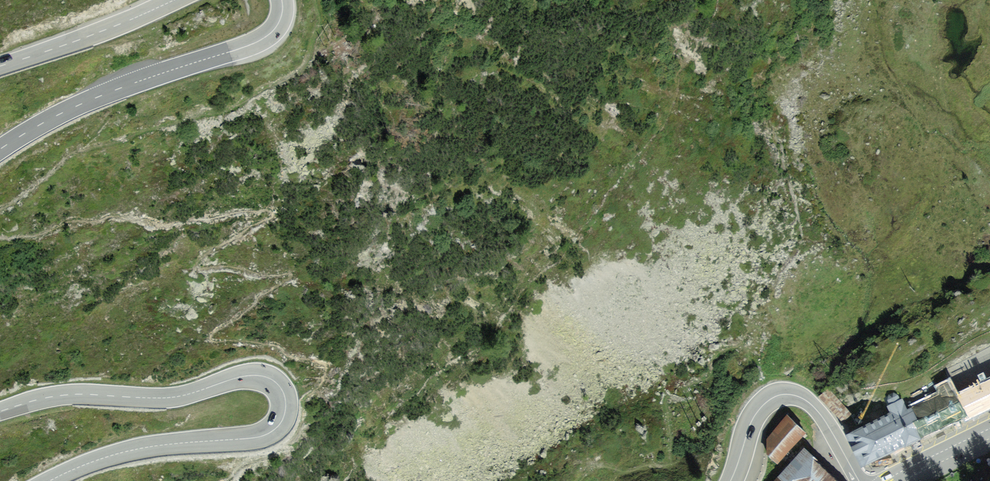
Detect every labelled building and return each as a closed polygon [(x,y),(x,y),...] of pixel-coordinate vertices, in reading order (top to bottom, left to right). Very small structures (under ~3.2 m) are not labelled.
[(861,467),(962,417),(963,420),(989,407),(989,349),(946,371),(950,380),(936,387),(939,392),(907,408),(898,391),(883,399),(890,411),(845,433),(861,467)] [(777,463),(806,432),(786,414),(765,436),(766,453),(777,463)] [(804,448),(772,480),(837,480),(804,448)]
